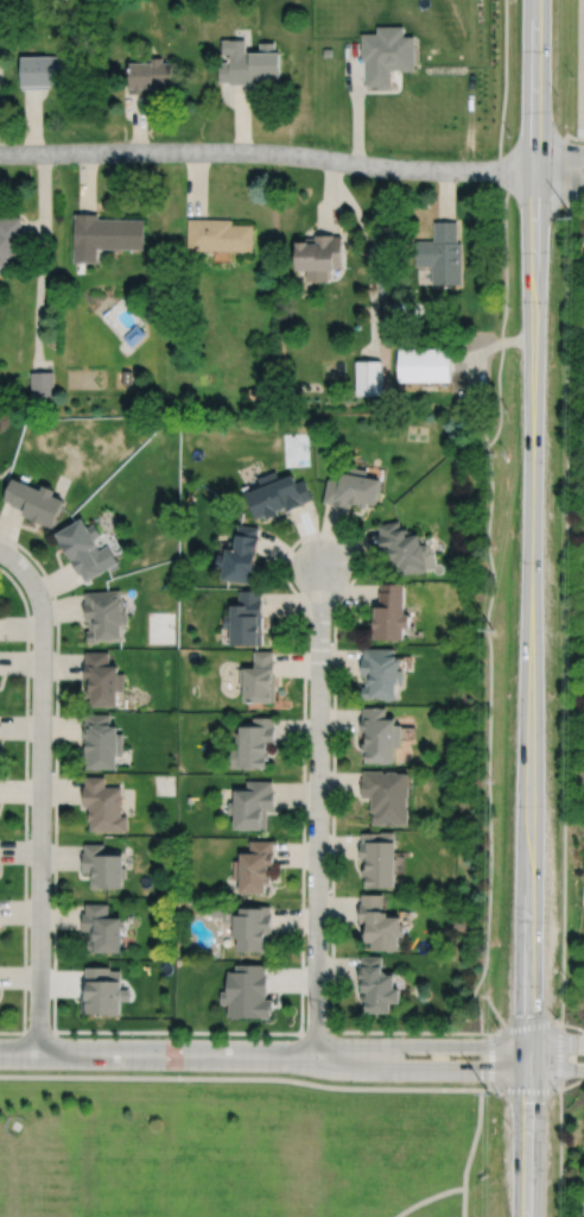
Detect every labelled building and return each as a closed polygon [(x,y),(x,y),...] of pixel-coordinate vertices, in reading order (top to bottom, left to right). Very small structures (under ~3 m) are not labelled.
[(377,27),(377,34),(362,34),(362,59),(367,59),(367,84),(377,84),(377,86),(389,86),(389,69),(398,69),(398,70),(413,70),(413,37),(404,37),(404,27),(377,27)] [(221,40),(222,56),(228,56),(229,63),(218,63),(218,82),(229,82),(229,83),(269,82),(269,76),(280,76),(279,53),(274,53),(274,43),(259,44),(260,55),(250,55),(250,52),(245,52),(245,39),(221,40)] [(20,57),(20,89),(49,88),(49,84),(74,84),(74,56),(20,57)] [(128,64),(129,93),(153,93),(153,88),(158,88),(157,84),(171,83),(171,63),(161,63),(161,58),(148,58),(148,64),(128,64)] [(74,214),(74,260),(97,260),(97,248),(144,248),(144,219),(97,219),(99,214),(74,214)] [(20,254),(20,217),(0,217),(0,276),(6,276),(6,263),(12,263),(15,258),(15,254),(20,254)] [(189,219),(188,250),(253,251),(253,223),(231,223),(231,219),(189,219)] [(432,221),(432,283),(461,283),(461,242),(456,242),(456,221),(432,221)] [(297,239),(297,267),(307,267),(307,280),(329,279),(329,267),(335,267),(335,266),(343,266),(342,234),(334,234),(334,233),(315,233),(315,237),(305,237),(305,239),(297,239)] [(376,282),(377,291),(386,291),(386,282),(376,282)] [(137,324),(123,338),(132,347),(146,334),(137,324)] [(399,348),(399,380),(451,380),(451,348),(399,348)] [(356,360),(357,395),(382,393),(381,360),(356,360)] [(121,371),(121,384),(132,384),(132,371),(121,371)] [(30,373),(31,397),(53,397),(53,372),(30,373)] [(248,387),(249,399),(269,399),(268,387),(248,387)] [(328,479),(324,502),(332,504),(332,505),(350,509),(351,503),(360,504),(358,506),(367,509),(368,503),(376,505),(381,479),(367,477),(368,469),(351,467),(350,473),(342,472),(341,481),(328,479)] [(275,471),(258,478),(261,487),(246,493),(256,519),(266,516),(267,519),(279,515),(277,511),(285,507),(286,511),(305,504),(304,503),(312,499),(304,479),(296,483),(292,474),(279,479),(275,471)] [(12,479),(2,500),(11,504),(9,505),(23,511),(21,516),(31,519),(30,522),(42,526),(43,524),(52,529),(63,502),(52,497),(55,491),(42,486),(39,491),(12,479)] [(82,519),(55,535),(78,576),(81,575),(84,582),(109,568),(112,572),(119,568),(116,565),(118,563),(107,546),(99,550),(96,547),(97,547),(93,538),(100,535),(94,524),(87,528),(82,519)] [(379,525),(380,534),(379,534),(382,553),(391,551),(393,568),(400,567),(401,575),(420,572),(423,573),(427,573),(429,570),(429,566),(426,565),(426,562),(427,562),(426,556),(430,555),(427,543),(423,544),(420,534),(412,536),(412,530),(408,531),(408,529),(401,530),(400,521),(379,525)] [(239,524),(237,534),(236,534),(235,542),(229,541),(229,549),(226,549),(224,555),(218,554),(216,568),(223,569),(222,580),(252,585),(253,575),(254,575),(255,562),(254,562),(255,555),(256,555),(259,537),(258,537),(259,528),(239,524)] [(381,584),(381,592),(380,592),(380,607),(375,607),(375,618),(374,631),(375,631),(375,641),(405,642),(405,629),(411,629),(411,616),(406,616),(406,585),(381,584)] [(84,594),(85,604),(83,604),(85,622),(89,622),(90,632),(87,632),(88,645),(100,644),(100,643),(107,642),(107,643),(121,642),(120,628),(123,628),(123,626),(127,626),(127,622),(128,622),(128,614),(127,614),(126,611),(122,611),(122,608),(123,608),(122,600),(121,601),(120,591),(84,594)] [(239,591),(239,606),(230,606),(230,614),(224,614),(224,629),(230,629),(230,647),(262,645),(262,599),(261,599),(261,591),(239,591)] [(364,649),(364,658),(362,658),(362,676),(367,676),(367,687),(363,687),(363,700),(374,700),(374,699),(382,699),(382,700),(387,700),(387,702),(393,702),(393,701),(398,701),(398,686),(400,686),(400,685),(405,685),(405,671),(400,671),(400,668),(402,668),(402,658),(398,658),(398,657),(395,657),(395,649),(364,649)] [(240,669),(240,687),(245,687),(245,704),(271,705),(271,702),(275,702),(277,676),(274,676),(274,661),(273,661),(273,651),(254,651),(254,669),(240,669)] [(85,654),(85,663),(84,663),(84,682),(89,682),(89,692),(87,691),(87,699),(91,699),(91,710),(118,710),(118,693),(123,693),(125,675),(118,675),(118,668),(108,668),(108,654),(85,654)] [(363,708),(363,717),(362,717),(362,734),(367,734),(367,742),(362,742),(362,751),(366,751),(366,759),(395,761),(395,745),(401,745),(401,727),(396,726),(396,718),(387,718),(387,708),(363,708)] [(85,717),(85,726),(83,726),(83,744),(85,744),(84,762),(88,762),(88,771),(116,771),(116,757),(119,757),(119,756),(122,756),(123,736),(118,736),(118,729),(110,729),(110,717),(85,717)] [(240,727),(240,733),(236,733),(236,750),(229,750),(229,765),(265,765),(265,757),(267,757),(267,748),(266,748),(266,745),(275,745),(275,727),(274,727),(274,718),(253,718),(253,727),(240,727)] [(362,768),(362,776),(361,776),(361,795),(370,795),(370,809),(373,809),(373,821),(386,821),(386,822),(396,822),(396,821),(408,821),(408,806),(406,806),(406,794),(408,794),(408,770),(396,770),(396,769),(386,769),(386,770),(382,770),(382,768),(362,768)] [(85,778),(85,789),(81,789),(81,805),(87,805),(87,819),(88,819),(88,828),(126,828),(126,813),(119,813),(119,812),(121,812),(121,807),(120,807),(120,803),(121,803),(121,794),(120,794),(120,784),(104,784),(104,780),(85,778)] [(233,787),(233,825),(266,826),(266,807),(273,807),(273,788),(272,788),(272,778),(246,778),(246,784),(234,784),(234,787),(233,787)] [(361,831),(361,840),(360,840),(360,858),(366,858),(366,866),(363,866),(363,875),(366,875),(366,885),(395,885),(395,838),(394,838),(394,830),(380,830),(380,831),(361,831)] [(233,858),(233,877),(239,877),(239,891),(253,891),(253,890),(264,890),(265,883),(269,883),(269,874),(266,874),(266,866),(273,866),(273,847),(272,847),(272,839),(248,838),(248,850),(239,850),(239,858),(233,858)] [(83,841),(83,850),(81,850),(81,870),(89,870),(89,887),(121,885),(121,877),(125,877),(125,865),(121,865),(121,850),(116,850),(116,847),(110,847),(110,850),(102,850),(102,841),(83,841)] [(361,893),(361,902),(360,902),(360,921),(367,921),(367,926),(364,926),(364,940),(373,940),(373,948),(399,948),(399,934),(404,934),(404,921),(401,921),(401,914),(387,914),(388,909),(383,909),(383,893),(361,893)] [(85,902),(85,912),(82,912),(82,929),(89,929),(89,938),(87,938),(87,951),(121,951),(121,920),(119,920),(119,915),(107,915),(107,902),(85,902)] [(239,906),(239,913),(233,912),(233,937),(236,937),(236,950),(260,950),(260,951),(272,952),(272,940),(267,940),(267,931),(271,931),(271,913),(269,913),(269,904),(250,903),(250,906),(239,906)] [(361,954),(361,964),(358,964),(358,984),(361,984),(361,991),(367,991),(367,995),(362,995),(362,1002),(364,1002),(364,1013),(391,1013),(391,1003),(399,1003),(399,989),(394,989),(394,972),(381,971),(382,954),(361,954)] [(228,971),(227,991),(221,991),(221,1003),(228,1003),(228,1017),(271,1017),(271,1010),(273,1010),(273,1000),(266,1000),(266,995),(267,995),(267,973),(266,973),(266,965),(235,964),(235,971),(228,971)] [(84,967),(84,980),(83,980),(83,997),(81,997),(81,1013),(87,1013),(87,1014),(103,1014),(103,1015),(120,1015),(120,1001),(129,1001),(129,989),(120,989),(120,970),(109,970),(109,967),(84,967)]
